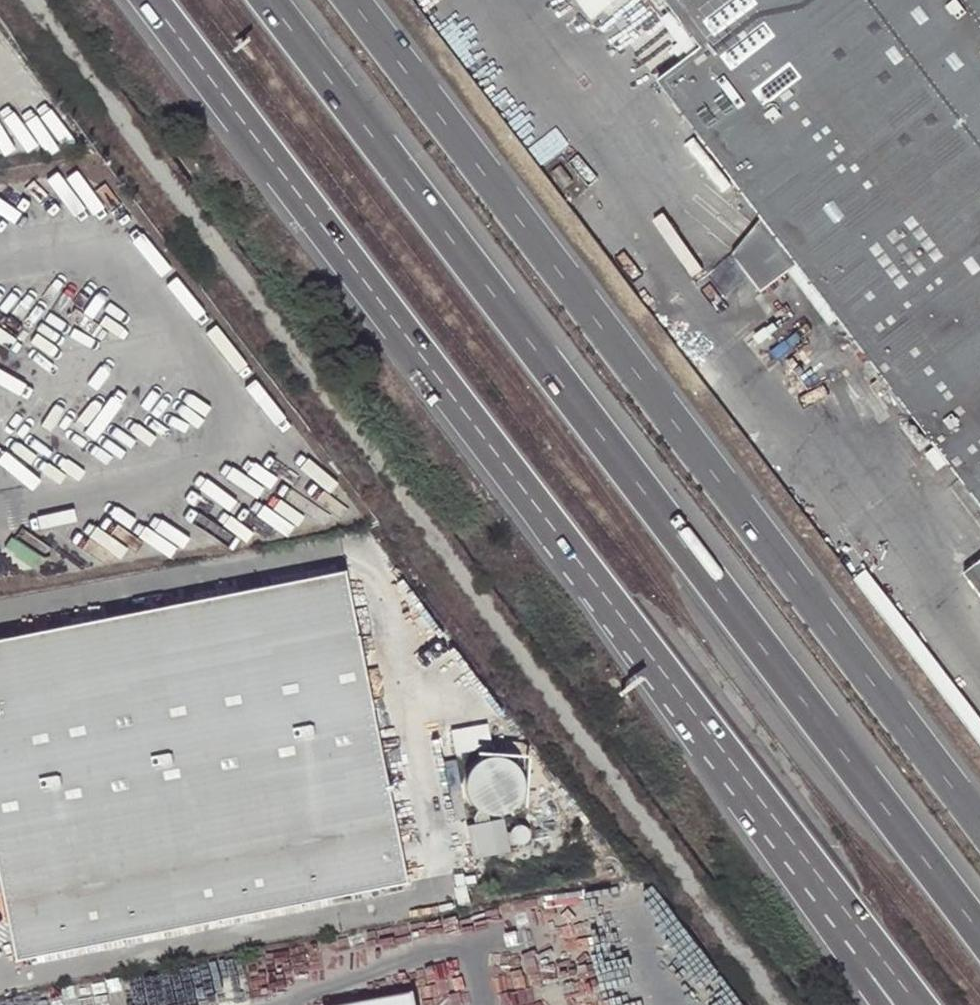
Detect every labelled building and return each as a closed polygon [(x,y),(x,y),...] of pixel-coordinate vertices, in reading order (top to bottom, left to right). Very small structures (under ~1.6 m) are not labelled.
[(796,261),(979,504),(979,0),(665,0),(702,49),(659,82),(759,214),(796,261)] [(760,288),(796,261),(759,214),(731,249),(760,288)] [(964,572),(979,594),(979,560),(964,572)] [(0,640),(0,886),(15,961),(334,897),(408,881),(344,569),(0,640)] [(451,730),(456,752),(492,744),(488,722),(451,730)] [(478,807),(483,811),(489,812),(499,813),(509,810),(517,803),(523,795),(525,785),(524,775),(519,766),(512,759),(502,755),(492,754),(482,757),(474,763),(468,771),(466,781),(467,791),(471,800),(478,807)] [(468,824),(475,857),(511,849),(510,843),(517,842),(522,842),(528,838),(530,833),(529,828),(526,824),(524,823),(519,823),(514,825),(511,830),(507,830),(504,816),(491,819),(489,812),(483,811),(478,807),(475,815),(476,822),(468,824)] [(414,991),(342,1004),(417,1004),(414,991)]
